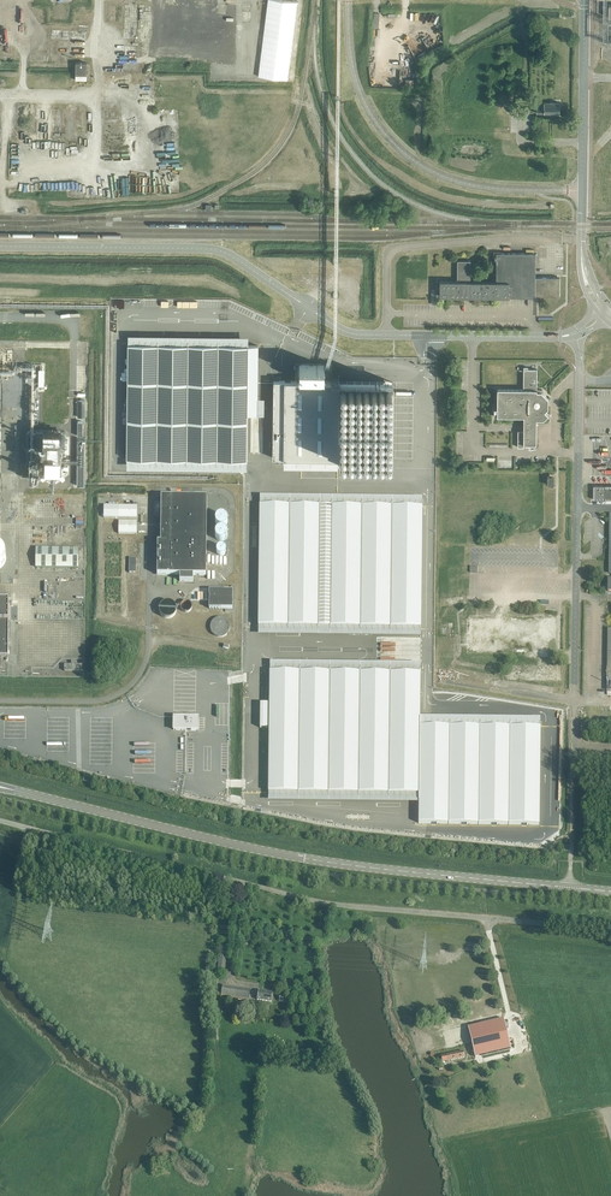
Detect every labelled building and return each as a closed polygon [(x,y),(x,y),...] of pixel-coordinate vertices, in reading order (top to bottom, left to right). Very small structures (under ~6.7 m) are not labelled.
[(139,28),(139,2),(126,1),(126,28),(139,28)] [(108,3),(108,21),(122,21),(122,3),(108,3)] [(270,32),(261,32),(260,64),(269,64),(270,32)] [(273,34),(273,53),(280,53),(281,37),(291,37),(291,32),(284,32),(284,34),(273,34)] [(45,35),(45,46),(41,46),(41,49),(37,49),(37,53),(52,54),(53,35),(45,35)] [(87,63),(75,62),(75,80),(86,80),(87,63)] [(151,85),(151,77),(114,76),(114,80),(137,81),(136,85),(151,85)] [(165,76),(165,86),(196,86),(196,76),(165,76)] [(409,85),(415,87),(417,78),(411,77),(409,85)] [(543,102),(543,103),(536,103),(536,113),(559,113),(559,103),(543,102)] [(77,126),(86,126),(87,106),(78,106),(77,126)] [(107,124),(107,133),(132,133),(132,123),(107,124)] [(37,130),(36,139),(46,139),(46,130),(37,130)] [(132,137),(108,137),(108,148),(127,148),(127,142),(132,142),(132,137)] [(535,296),(559,297),(559,277),(535,277),(535,253),(496,253),(496,282),(470,281),(470,261),(457,261),(457,281),(439,281),(439,296),(495,297),(535,298),(535,296)] [(158,346),(127,346),(126,462),(156,462),(158,346)] [(188,346),(158,346),(156,462),(187,462),(188,346)] [(218,346),(188,346),(187,462),(217,462),(218,346)] [(249,346),(218,346),(217,462),(247,462),(249,346)] [(497,415),(497,416),(524,416),(524,422),(523,422),(523,430),(517,430),(517,447),(523,447),(523,444),(528,444),(528,447),(536,447),(534,447),(534,444),(536,444),(536,419),(543,419),(548,414),(544,411),(548,407),(548,398),(545,395),(545,394),(543,392),(544,391),(542,389),(536,389),(537,369),(528,369),(528,367),(523,367),(523,389),(497,389),(497,408),(494,408),(494,416),(494,415),(497,415)] [(393,383),(338,383),(273,383),(272,459),(337,460),(392,460),(393,383)] [(593,485),(593,499),(610,500),(610,486),(593,485)] [(160,542),(157,542),(157,575),(179,575),(179,582),(192,582),(192,575),(206,576),(206,497),(161,497),(160,542)] [(137,505),(104,505),(104,517),(137,518),(137,505)] [(420,629),(422,508),(259,508),(257,629),(420,629)] [(227,525),(227,522),(227,521),(226,520),(225,518),(223,517),(221,516),(219,517),(217,518),(216,520),(215,521),(215,522),(215,524),(216,525),(217,526),(218,528),(220,528),(221,528),(222,528),(223,528),(224,527),(225,526),(227,525)] [(136,534),(136,521),(119,521),(119,534),(136,534)] [(226,539),(226,537),(226,535),(226,534),(225,533),(224,532),(223,531),(221,531),(219,531),(217,532),(216,533),(215,534),(215,535),(215,537),(215,539),(216,541),(218,542),(219,543),(220,543),(222,543),(224,542),(225,541),(226,540),(226,539)] [(79,568),(79,548),(37,547),(37,567),(79,568)] [(217,551),(217,552),(217,553),(216,554),(216,555),(217,556),(217,557),(218,558),(219,558),(220,559),(221,559),(222,559),(223,559),(224,559),(224,558),(225,558),(226,557),(226,556),(226,555),(226,554),(226,553),(226,552),(226,551),(225,551),(224,550),(223,550),(223,549),(222,549),(220,549),(220,550),(219,550),(218,551),(217,551)] [(231,608),(231,590),(207,590),(207,607),(231,608)] [(10,655),(10,619),(11,619),(12,598),(0,598),(0,655),(10,655)] [(16,600),(16,618),(30,618),(30,600),(16,600)] [(183,604),(182,605),(182,606),(182,607),(182,608),(182,609),(183,610),(183,611),(184,611),(185,612),(186,612),(187,612),(188,612),(189,612),(190,611),(191,610),(191,609),(192,608),(192,607),(192,606),(191,605),(191,604),(190,604),(189,603),(188,602),(187,602),(186,602),(185,602),(184,603),(183,604)] [(174,613),(174,611),(174,609),(174,608),(173,606),(171,604),(169,603),(168,603),(166,603),(165,604),(162,605),(161,606),(160,608),(160,609),(160,610),(160,612),(160,613),(161,614),(162,616),(163,616),(164,617),(165,618),(167,618),(168,618),(170,617),(171,616),(172,616),(173,615),(174,613)] [(558,652),(559,615),(478,613),(478,621),(498,621),(498,634),(494,634),(494,640),(524,641),(524,651),(558,652)] [(229,630),(229,628),(229,626),(228,625),(228,623),(227,622),(225,621),(224,620),(222,619),(220,619),(218,619),(217,619),(215,620),(214,621),(212,622),(211,624),(211,626),(210,628),(211,630),(211,631),(212,633),(213,634),(214,635),(216,636),(218,637),(219,637),(221,637),(223,636),(225,635),(226,634),(227,633),(228,631),(229,630)] [(65,665),(65,671),(83,671),(83,665),(76,665),(76,661),(72,661),(72,665),(65,665)] [(508,681),(557,681),(557,665),(508,664),(508,681)] [(420,727),(420,675),(270,674),(270,795),(420,795),(420,727)] [(172,730),(198,730),(198,716),(172,716),(172,730)] [(449,727),(420,727),(420,795),(420,824),(449,824),(449,727)] [(479,727),(449,727),(449,824),(479,824),(479,727)] [(509,727),(479,727),(479,824),(509,824),(509,727)] [(539,727),(509,727),(509,824),(539,824),(539,727)] [(228,944),(220,943),(218,972),(225,973),(228,944)] [(221,996),(248,1000),(250,990),(222,986),(221,996)] [(257,1000),(271,1002),(273,993),(258,991),(257,1000)] [(504,1019),(468,1027),(475,1057),(511,1049),(504,1019)] [(446,1061),(464,1058),(463,1051),(441,1056),(442,1061),(446,1061)]
